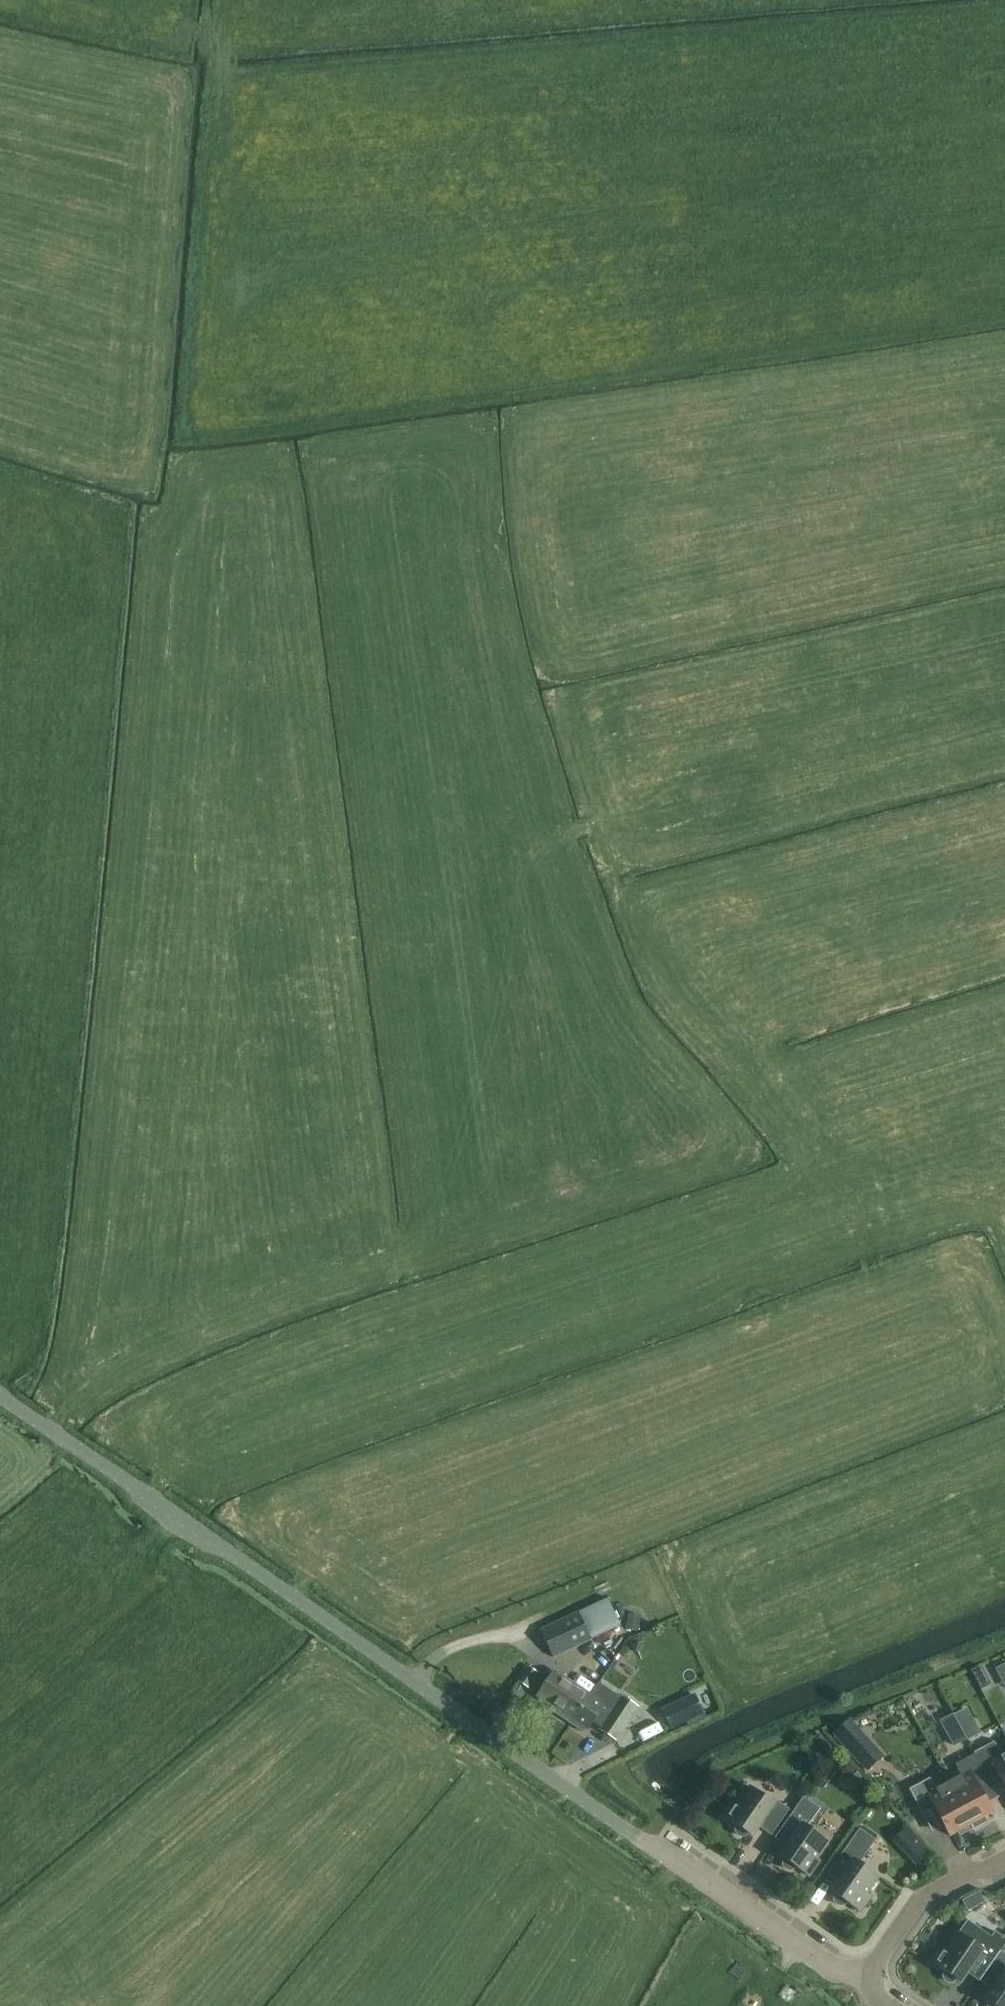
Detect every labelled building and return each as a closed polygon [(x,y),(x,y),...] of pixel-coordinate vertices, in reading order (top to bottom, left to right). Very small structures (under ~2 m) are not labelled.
[(552,1658),(591,1640),(578,1613),(539,1631),(552,1658)] [(594,1642),(585,1654),(598,1665),(608,1653),(594,1642)] [(971,1671),(981,1690),(991,1685),(981,1666),(971,1671)] [(527,1688),(537,1674),(528,1668),(518,1682),(527,1688)] [(553,1673),(537,1696),(553,1707),(550,1711),(583,1733),(586,1729),(587,1730),(592,1723),(600,1728),(599,1730),(615,1741),(638,1708),(621,1697),(620,1698),(598,1684),(590,1697),(553,1673)] [(702,1715),(694,1697),(662,1712),(671,1730),(702,1715)] [(967,1741),(981,1733),(967,1707),(953,1715),(967,1740),(967,1741)] [(953,1715),(953,1714),(939,1721),(953,1747),(967,1740),(953,1715)] [(850,1720),(834,1734),(867,1770),(882,1756),(850,1720)] [(821,1754),(830,1746),(819,1734),(810,1743),(821,1754)] [(1000,1755),(994,1742),(973,1753),(989,1783),(999,1777),(1004,1788),(1004,1753),(1000,1755)] [(948,1783),(973,1829),(986,1822),(984,1818),(992,1814),(976,1785),(987,1780),(974,1755),(955,1765),(961,1776),(948,1783)] [(842,1775),(853,1787),(862,1779),(851,1767),(842,1775)] [(973,1829),(948,1783),(935,1790),(929,1779),(908,1790),(922,1815),(934,1808),(949,1837),(957,1833),(959,1837),(973,1829)] [(738,1837),(742,1837),(743,1837),(747,1835),(754,1825),(771,1836),(789,1810),(776,1801),(772,1806),(769,1804),(770,1802),(749,1787),(737,1805),(733,1802),(722,1817),(736,1827),(735,1831),(735,1833),(737,1836),(738,1837)] [(815,1859),(828,1842),(808,1828),(820,1810),(803,1798),(774,1839),(790,1850),(784,1860),(782,1864),(783,1866),(785,1869),(786,1870),(790,1871),(791,1870),(795,1868),(809,1878),(819,1862),(815,1859)] [(842,1886),(835,1896),(834,1900),(834,1901),(836,1905),(837,1905),(841,1906),(842,1906),(846,1904),(860,1913),(871,1898),(867,1895),(879,1877),(859,1864),(875,1841),(859,1829),(827,1875),(842,1886)] [(896,1839),(918,1862),(929,1852),(907,1829),(896,1839)] [(1000,1952),(1004,1945),(1004,1939),(995,1932),(991,1937),(967,1921),(958,1933),(957,1933),(945,1950),(941,1948),(930,1963),(944,1973),(943,1977),(943,1978),(945,1982),(946,1982),(950,1983),(952,1983),(955,1980),(962,1970),(979,1982),(1000,1952)] [(979,1982),(995,1994),(989,2003),(988,2005),(1004,2005),(1004,1955),(1000,1952),(979,1982)]
